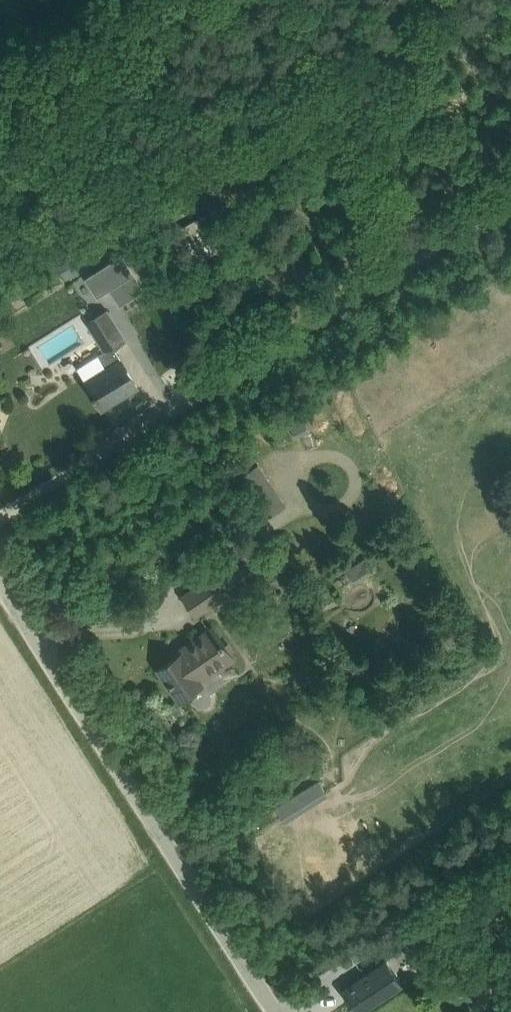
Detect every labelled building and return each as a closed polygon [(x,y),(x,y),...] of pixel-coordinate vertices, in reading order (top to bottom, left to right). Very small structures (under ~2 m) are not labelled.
[(186,267),(229,244),(211,210),(168,234),(186,267)] [(22,293),(61,270),(66,279),(78,271),(65,250),(14,280),(22,293)] [(122,262),(89,284),(99,300),(116,290),(127,306),(144,295),(122,262)] [(103,347),(93,353),(76,365),(103,408),(138,386),(110,340),(120,334),(103,306),(83,318),(103,347)] [(286,503),(258,463),(236,479),(264,518),(286,503)] [(378,569),(371,556),(349,568),(356,581),(378,569)] [(182,595),(196,615),(225,594),(212,575),(182,595)] [(179,699),(190,692),(196,701),(198,703),(201,705),(204,705),(208,704),(211,702),(212,697),(211,693),(205,682),(202,678),(221,666),(223,669),(236,660),(213,626),(179,649),(181,652),(158,668),(179,699)] [(319,779),(276,805),(286,821),(329,795),(319,779)] [(357,1011),(363,1011),(403,986),(385,959),(341,988),(357,1011)]
